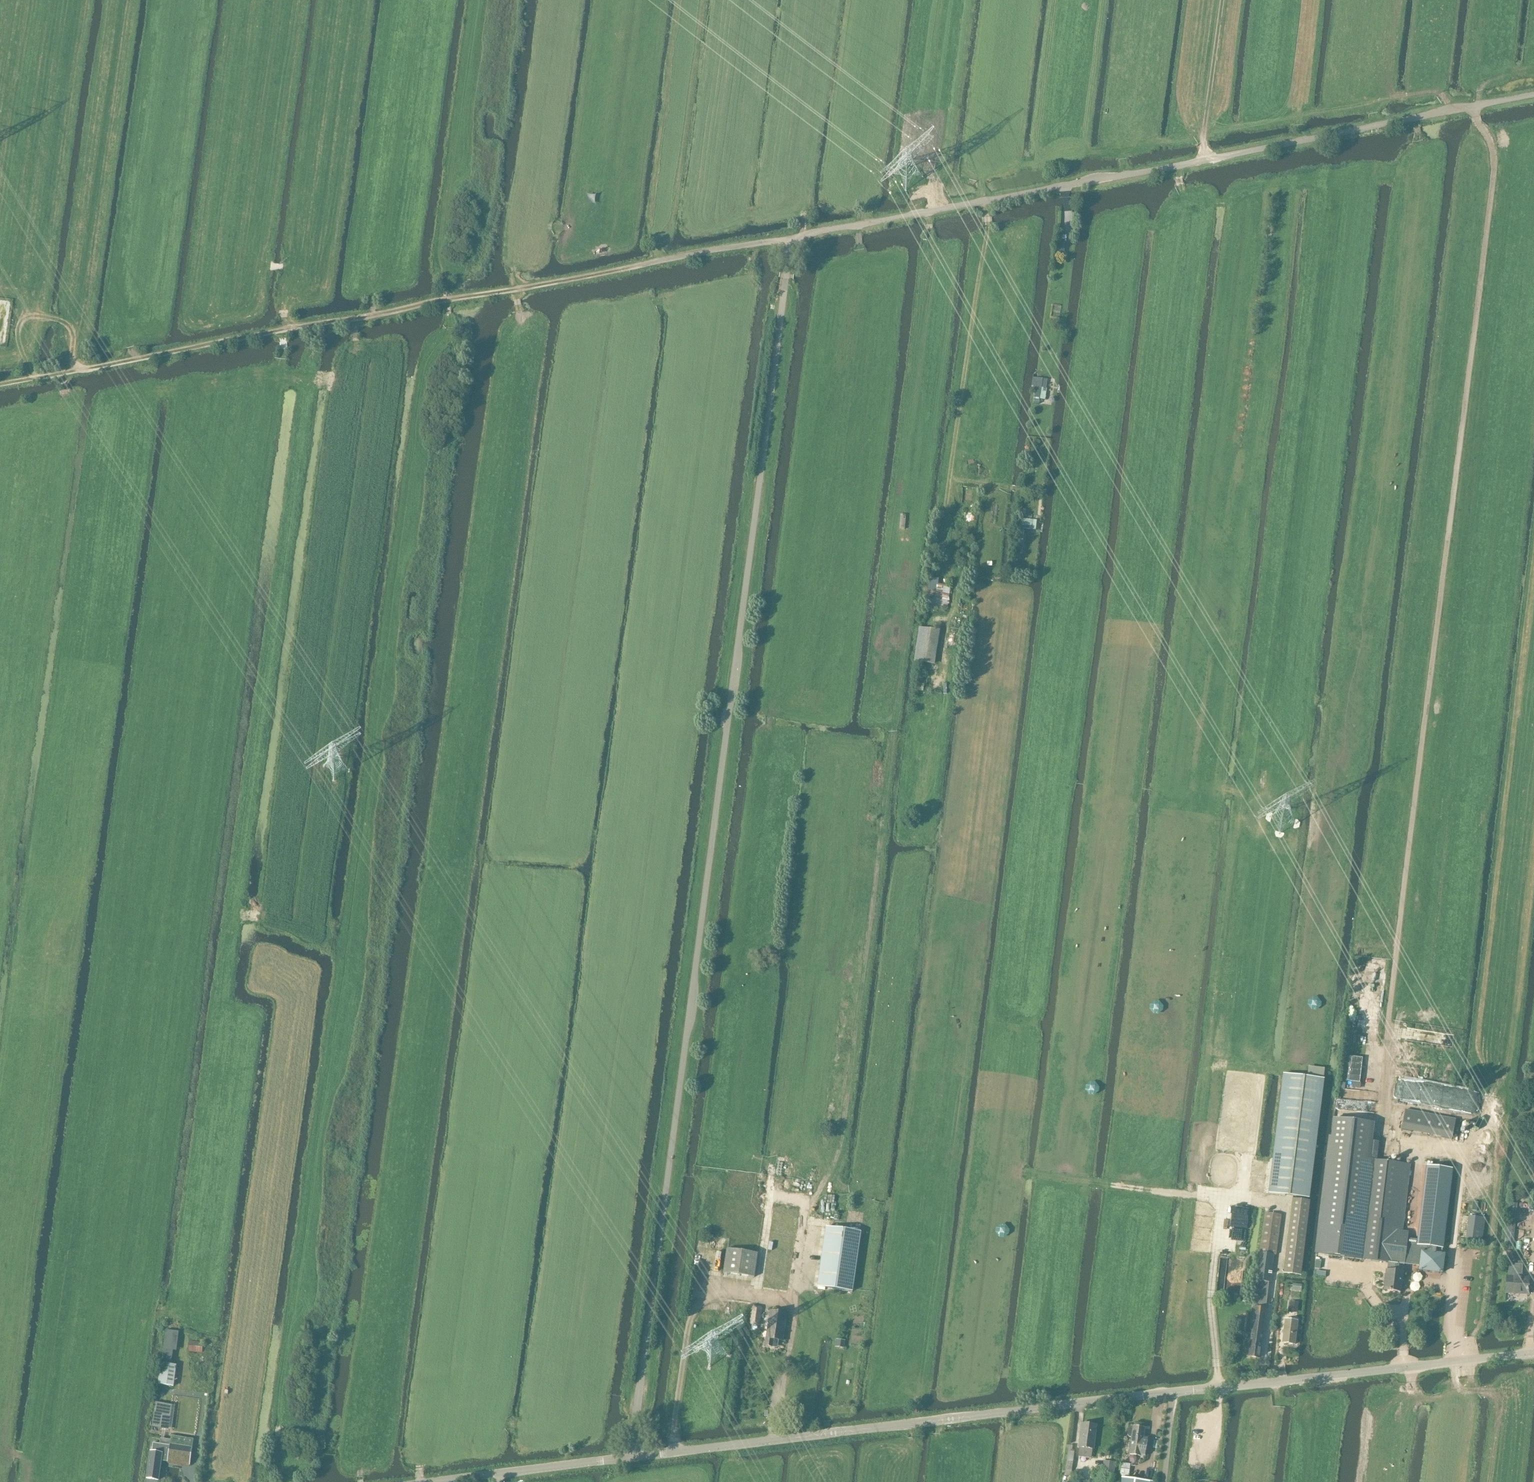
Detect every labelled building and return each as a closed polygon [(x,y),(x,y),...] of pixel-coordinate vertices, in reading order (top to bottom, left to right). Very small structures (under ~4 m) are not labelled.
[(1041,380),(1033,379),(1032,397),(1040,398),(1041,380)] [(1025,514),(1017,513),(1014,534),(1023,535),(1025,514)] [(941,590),(931,588),(929,607),(939,608),(941,590)] [(939,633),(919,631),(916,660),(936,662),(939,633)] [(1284,1074),(1269,1193),(1308,1198),(1323,1079),(1284,1074)] [(1405,1110),(1401,1130),(1451,1140),(1455,1119),(1405,1110)] [(1329,1143),(1316,1254),(1387,1263),(1397,1264),(1404,1264),(1407,1239),(1407,1232),(1401,1232),(1410,1164),(1376,1160),(1378,1143),(1372,1142),(1374,1123),(1334,1118),(1331,1143),(1329,1143)] [(1407,1239),(1404,1264),(1420,1266),(1419,1270),(1441,1273),(1443,1255),(1440,1255),(1441,1249),(1442,1249),(1452,1169),(1426,1166),(1417,1240),(1407,1239)] [(1292,1199),(1284,1273),(1301,1275),(1309,1201),(1292,1199)] [(1248,1308),(1246,1319),(1251,1320),(1250,1332),(1251,1333),(1248,1356),(1259,1358),(1269,1283),(1270,1283),(1274,1255),(1276,1255),(1281,1215),(1264,1213),(1259,1253),(1256,1281),(1253,1308),(1248,1308)] [(1513,1250),(1516,1215),(1507,1214),(1504,1249),(1513,1250)] [(827,1228),(818,1288),(853,1293),(862,1233),(827,1228)] [(727,1249),(723,1273),(754,1277),(757,1253),(727,1249)] [(1506,1277),(1505,1293),(1527,1295),(1528,1278),(1521,1278),(1522,1262),(1517,1262),(1517,1265),(1509,1264),(1508,1277),(1506,1277)] [(1387,1263),(1384,1291),(1400,1292),(1402,1273),(1396,1272),(1397,1264),(1387,1263)] [(1290,1301),(1289,1310),(1298,1311),(1298,1302),(1290,1301)] [(751,1306),(750,1318),(760,1320),(762,1308),(751,1306)] [(766,1338),(765,1346),(774,1347),(778,1347),(778,1340),(783,1341),(786,1314),(770,1311),(766,1338)] [(1285,1320),(1282,1343),(1294,1345),(1297,1322),(1285,1320)] [(189,1351),(202,1353),(203,1343),(190,1342),(189,1351)] [(161,1363),(158,1384),(173,1387),(176,1365),(173,1365),(171,1364),(173,1351),(163,1349),(161,1363)] [(154,1414),(152,1427),(162,1429),(163,1416),(164,1416),(170,1417),(172,1405),(167,1404),(164,1404),(163,1404),(162,1404),(163,1396),(156,1394),(155,1402),(156,1402),(154,1414)] [(1079,1448),(1078,1456),(1091,1457),(1092,1449),(1095,1425),(1082,1424),(1079,1448)] [(1129,1429),(1128,1436),(1132,1437),(1129,1454),(1140,1456),(1144,1456),(1147,1439),(1143,1438),(1144,1429),(1133,1427),(1133,1429),(1129,1429)] [(152,1444),(147,1478),(158,1479),(161,1461),(167,1462),(169,1446),(163,1445),(152,1444)] [(167,1462),(167,1464),(171,1464),(179,1465),(190,1467),(192,1448),(170,1445),(169,1446),(167,1462)] [(1104,1461),(1102,1473),(1114,1474),(1115,1462),(1104,1461)]
